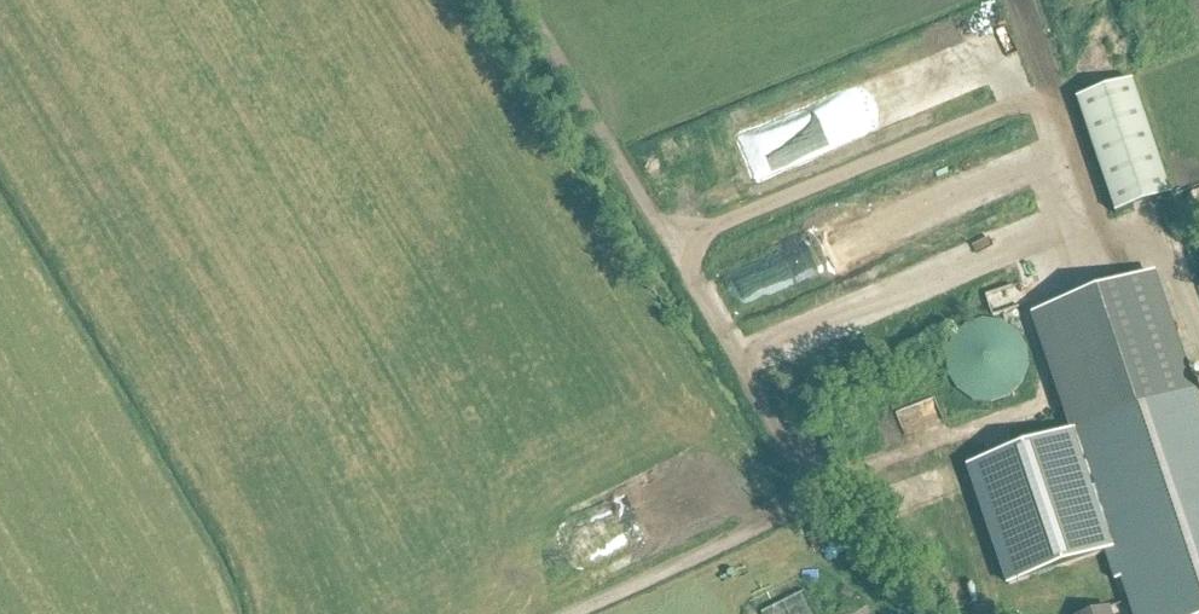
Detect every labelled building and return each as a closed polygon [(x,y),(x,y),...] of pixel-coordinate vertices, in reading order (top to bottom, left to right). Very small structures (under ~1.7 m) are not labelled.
[(1134,82),(1079,101),(1117,216),(1172,197),(1134,82)] [(837,239),(811,249),(815,259),(840,250),(837,239)] [(1031,317),(1071,436),(966,471),(1005,586),(1104,553),(1114,583),(1120,581),(1132,613),(1198,613),(1198,404),(1156,275),(1031,317)] [(957,390),(974,402),(993,404),(1010,398),(1022,385),(1030,367),(1029,349),(1018,333),(1002,322),(984,320),(966,326),(952,339),(947,357),(948,375),(957,390)] [(937,394),(900,409),(911,434),(947,419),(937,394)]
